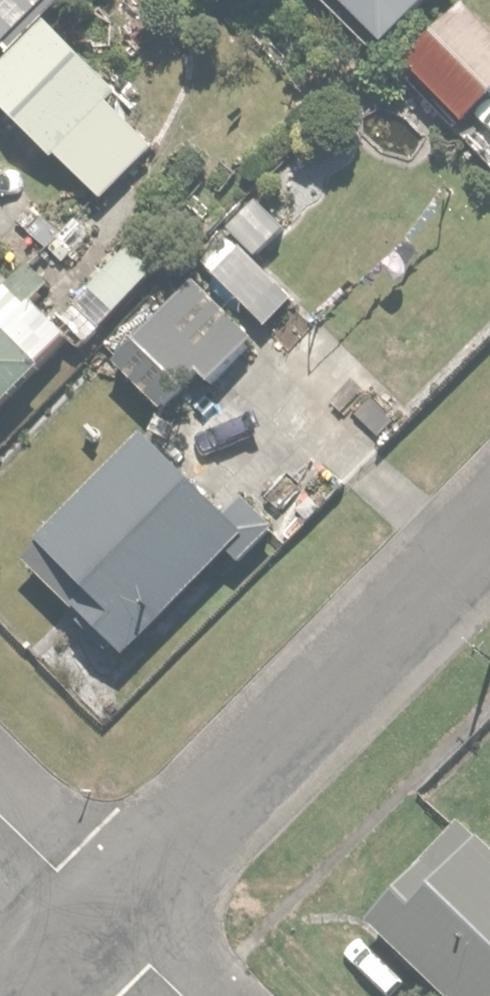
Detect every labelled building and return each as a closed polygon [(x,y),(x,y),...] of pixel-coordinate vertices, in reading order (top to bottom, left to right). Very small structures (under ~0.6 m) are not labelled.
[(378,37),(412,0),(342,0),(378,37)] [(396,55),(453,112),(489,75),(489,12),(478,0),(451,0),(396,55)] [(0,58),(0,102),(47,152),(115,87),(46,14),(0,58)] [(233,240),(207,266),(260,316),(285,289),(233,240)] [(73,293),(100,320),(151,269),(124,242),(73,293)] [(65,330),(0,267),(0,398),(65,330)] [(196,277),(114,359),(157,403),(194,366),(205,377),(251,332),(196,277)] [(240,490),(220,511),(133,428),(20,547),(125,646),(224,542),(234,551),(268,516),(240,490)] [(364,910),(455,995),(489,995),(489,852),(452,816),(364,910)]
